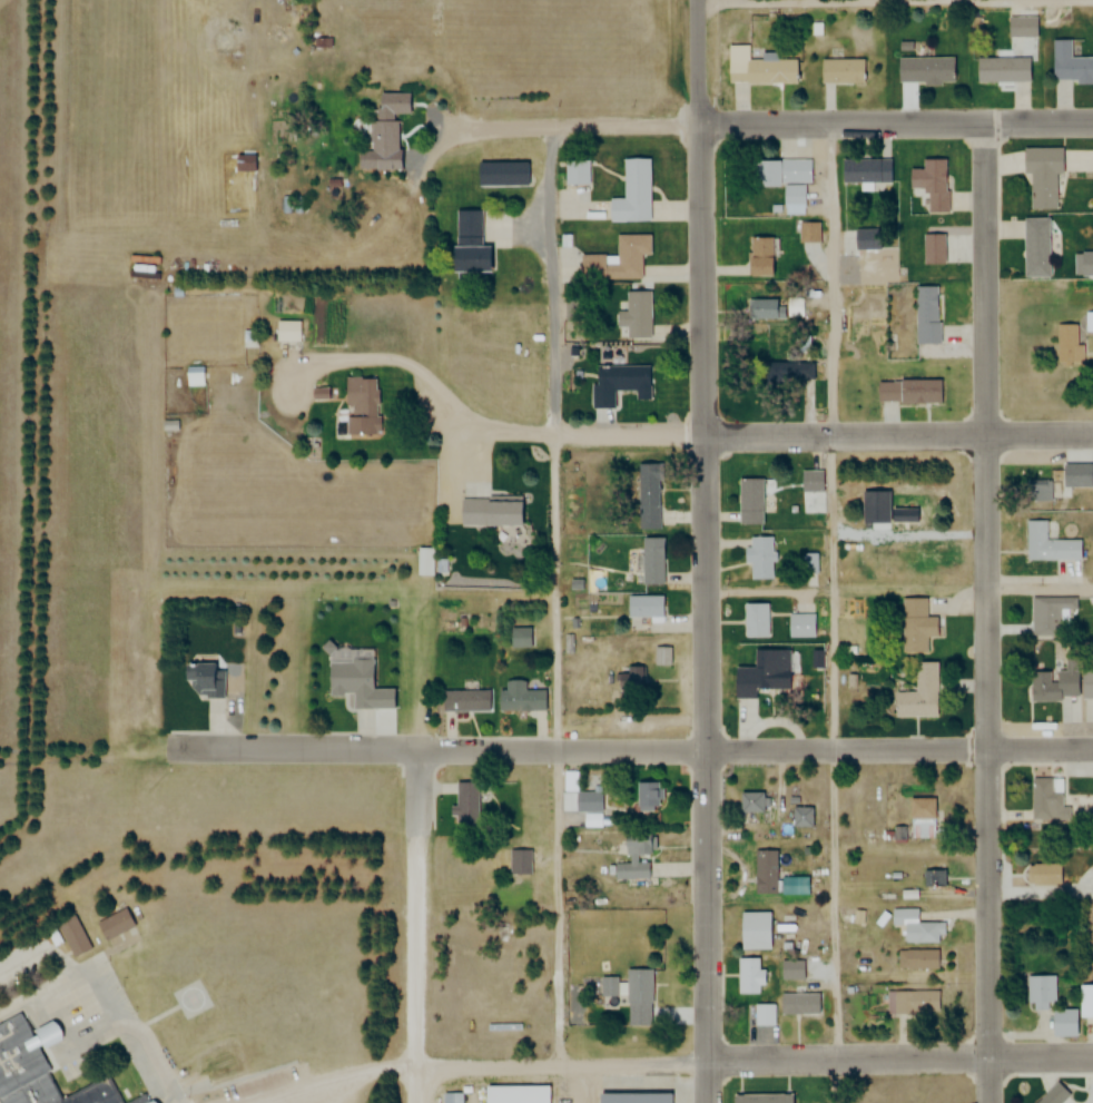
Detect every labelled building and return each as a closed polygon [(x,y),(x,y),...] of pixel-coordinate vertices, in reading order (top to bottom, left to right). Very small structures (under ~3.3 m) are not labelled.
[(1034,19),(1009,19),(1009,37),(1034,37),(1034,19)] [(331,50),(331,39),(318,39),(318,50),(331,50)] [(1092,82),(1092,58),(1071,58),(1071,41),(1052,41),(1052,82),(1092,82)] [(796,60),(776,60),(776,55),(763,55),(763,61),(750,61),(750,46),(729,46),(729,83),(796,84),(796,60)] [(952,84),(952,58),(898,58),(898,84),(952,84)] [(976,82),(1029,82),(1029,59),(976,59),(976,82)] [(867,60),(821,60),(821,84),(867,84),(867,60)] [(407,94),(379,94),(379,112),(407,112),(407,94)] [(1057,148),(1022,149),(1022,174),(1030,174),(1031,210),(1058,210),(1057,148)] [(378,151),(358,151),(358,170),(378,170),(378,151)] [(256,172),(256,156),(235,156),(235,172),(256,172)] [(650,158),(623,158),(623,199),(608,199),(608,222),(650,222),(650,158)] [(879,159),(841,159),(841,185),(879,185),(879,159)] [(947,213),(946,159),(922,160),(922,170),(908,170),(909,190),(927,189),(927,213),(947,213)] [(565,185),(588,185),(588,160),(565,160),(565,185)] [(784,215),(805,215),(805,185),(810,185),(810,160),(751,160),(751,187),(784,186),(784,215)] [(526,187),(526,163),(476,163),(476,187),(526,187)] [(455,247),(448,247),(449,276),(483,276),(483,211),(454,211),(455,247)] [(1024,276),(1023,218),(1048,217),(1050,276),(1024,276)] [(819,242),(819,224),(802,224),(802,242),(819,242)] [(878,230),(855,230),(855,249),(878,249),(878,230)] [(924,264),(944,264),(944,234),(924,234),(924,264)] [(580,280),(641,280),(641,255),(652,255),(652,235),(617,235),(617,256),(580,256),(580,280)] [(748,277),(772,277),(772,238),(748,238),(748,277)] [(916,344),(938,344),(938,286),(916,286),(916,344)] [(651,292),(625,292),(625,312),(616,312),(616,328),(626,328),(626,339),(651,339),(651,292)] [(750,320),(784,320),(784,298),(750,298),(750,320)] [(302,321),(274,321),(274,343),(302,343),(302,321)] [(1057,324),(1057,363),(1081,363),(1081,324),(1057,324)] [(764,381),(813,381),(813,363),(764,363),(764,381)] [(648,366),(592,367),(592,403),(612,403),(612,391),(634,391),(634,402),(648,402),(648,366)] [(204,386),(204,368),(184,368),(184,386),(204,386)] [(344,433),(378,433),(377,377),(344,378),(344,433)] [(899,380),(938,380),(939,403),(899,404),(899,380)] [(659,464),(637,464),(637,529),(659,529),(659,464)] [(800,493),(822,493),(822,471),(800,471),(800,493)] [(761,478),(737,478),(737,513),(761,513),(761,478)] [(1030,502),(1049,502),(1049,482),(1030,482),(1030,502)] [(517,526),(517,497),(457,497),(457,526),(517,526)] [(889,523),(917,523),(917,509),(889,509),(889,523)] [(1046,540),(1046,521),(1026,521),(1026,561),(1079,561),(1079,540),(1046,540)] [(771,537),(748,537),(748,549),(742,549),(742,563),(749,563),(749,579),(771,579),(771,537)] [(639,584),(661,584),(661,538),(639,538),(639,584)] [(659,597),(624,597),(624,617),(659,617),(659,597)] [(900,653),(927,653),(927,639),(934,639),(934,617),(925,617),(925,598),(900,598),(900,653)] [(1060,636),(1060,609),(1072,609),(1072,598),(1031,598),(1031,636),(1060,636)] [(742,604),(742,637),(766,637),(766,604),(742,604)] [(812,614),(786,614),(786,638),(812,638),(812,614)] [(509,647),(525,647),(525,629),(509,629),(509,647)] [(670,665),(670,648),(653,649),(653,665),(670,665)] [(787,650),(754,650),(753,668),(731,668),(731,698),(786,698),(787,650)] [(325,660),(324,695),(349,695),(349,709),(369,709),(370,662),(325,660)] [(892,718),(935,718),(935,663),(914,663),(914,693),(892,693),(892,718)] [(220,698),(220,664),(179,664),(179,682),(190,682),(190,698),(220,698)] [(644,667),(624,668),(624,675),(616,676),(617,693),(645,692),(644,667)] [(1092,698),(1092,668),(1081,668),(1081,698),(1092,698)] [(1030,701),(1077,701),(1077,671),(1030,671),(1030,701)] [(541,691),(522,691),(522,681),(501,681),(501,690),(495,690),(495,711),(541,711),(541,691)] [(439,712),(486,712),(486,691),(439,691),(439,712)] [(452,782),(452,828),(475,828),(475,782),(452,782)] [(634,814),(658,814),(658,782),(634,782),(634,814)] [(1058,789),(1031,789),(1031,820),(1058,819),(1058,789)] [(573,812),(601,812),(601,793),(573,793),(573,812)] [(738,812),(762,812),(762,793),(738,793),(738,812)] [(909,839),(933,839),(933,799),(909,799),(909,839)] [(791,828),(809,828),(809,809),(791,809),(791,828)] [(646,879),(645,856),(651,856),(650,833),(622,834),(623,864),(611,864),(612,880),(646,879)] [(775,849),(775,895),(755,894),(755,848),(775,849)] [(507,850),(507,875),(528,875),(528,850),(507,850)] [(1029,886),(1061,886),(1061,865),(1029,865),(1029,886)] [(923,888),(946,888),(946,871),(923,871),(923,888)] [(97,923),(106,940),(135,925),(126,907),(97,923)] [(917,910),(890,909),(890,926),(902,926),(902,943),(942,943),(943,923),(917,923),(917,910)] [(768,913),(767,948),(740,947),(740,913),(768,913)] [(73,914),(90,947),(72,956),(56,923),(73,914)] [(897,970),(939,970),(939,950),(897,950),(897,970)] [(736,995),(760,995),(760,958),(736,958),(736,995)] [(804,960),(779,960),(779,981),(804,981),(804,960)] [(624,1002),(624,969),(650,969),(649,1002),(624,1002)] [(600,976),(616,976),(616,995),(600,995),(600,976)] [(1026,1008),(1050,1008),(1050,1037),(1079,1037),(1078,1010),(1056,1010),(1055,976),(1026,976),(1026,1008)] [(937,992),(937,1013),(894,1013),(894,991),(937,992)] [(779,995),(816,994),(817,1012),(779,1013),(779,995)] [(753,1026),(775,1026),(775,1004),(753,1004),(753,1026)] [(108,1073),(123,1102),(0,1102),(0,1024),(21,1013),(50,1071),(45,1072),(59,1097),(108,1073)] [(1068,1096),(1056,1083),(1036,1102),(1061,1102),(1068,1096)] [(546,1085),(546,1102),(482,1102),(482,1086),(546,1085)] [(461,1093),(461,1102),(441,1102),(441,1094),(461,1093)] [(666,1094),(666,1102),(594,1102),(594,1094),(666,1094)]
